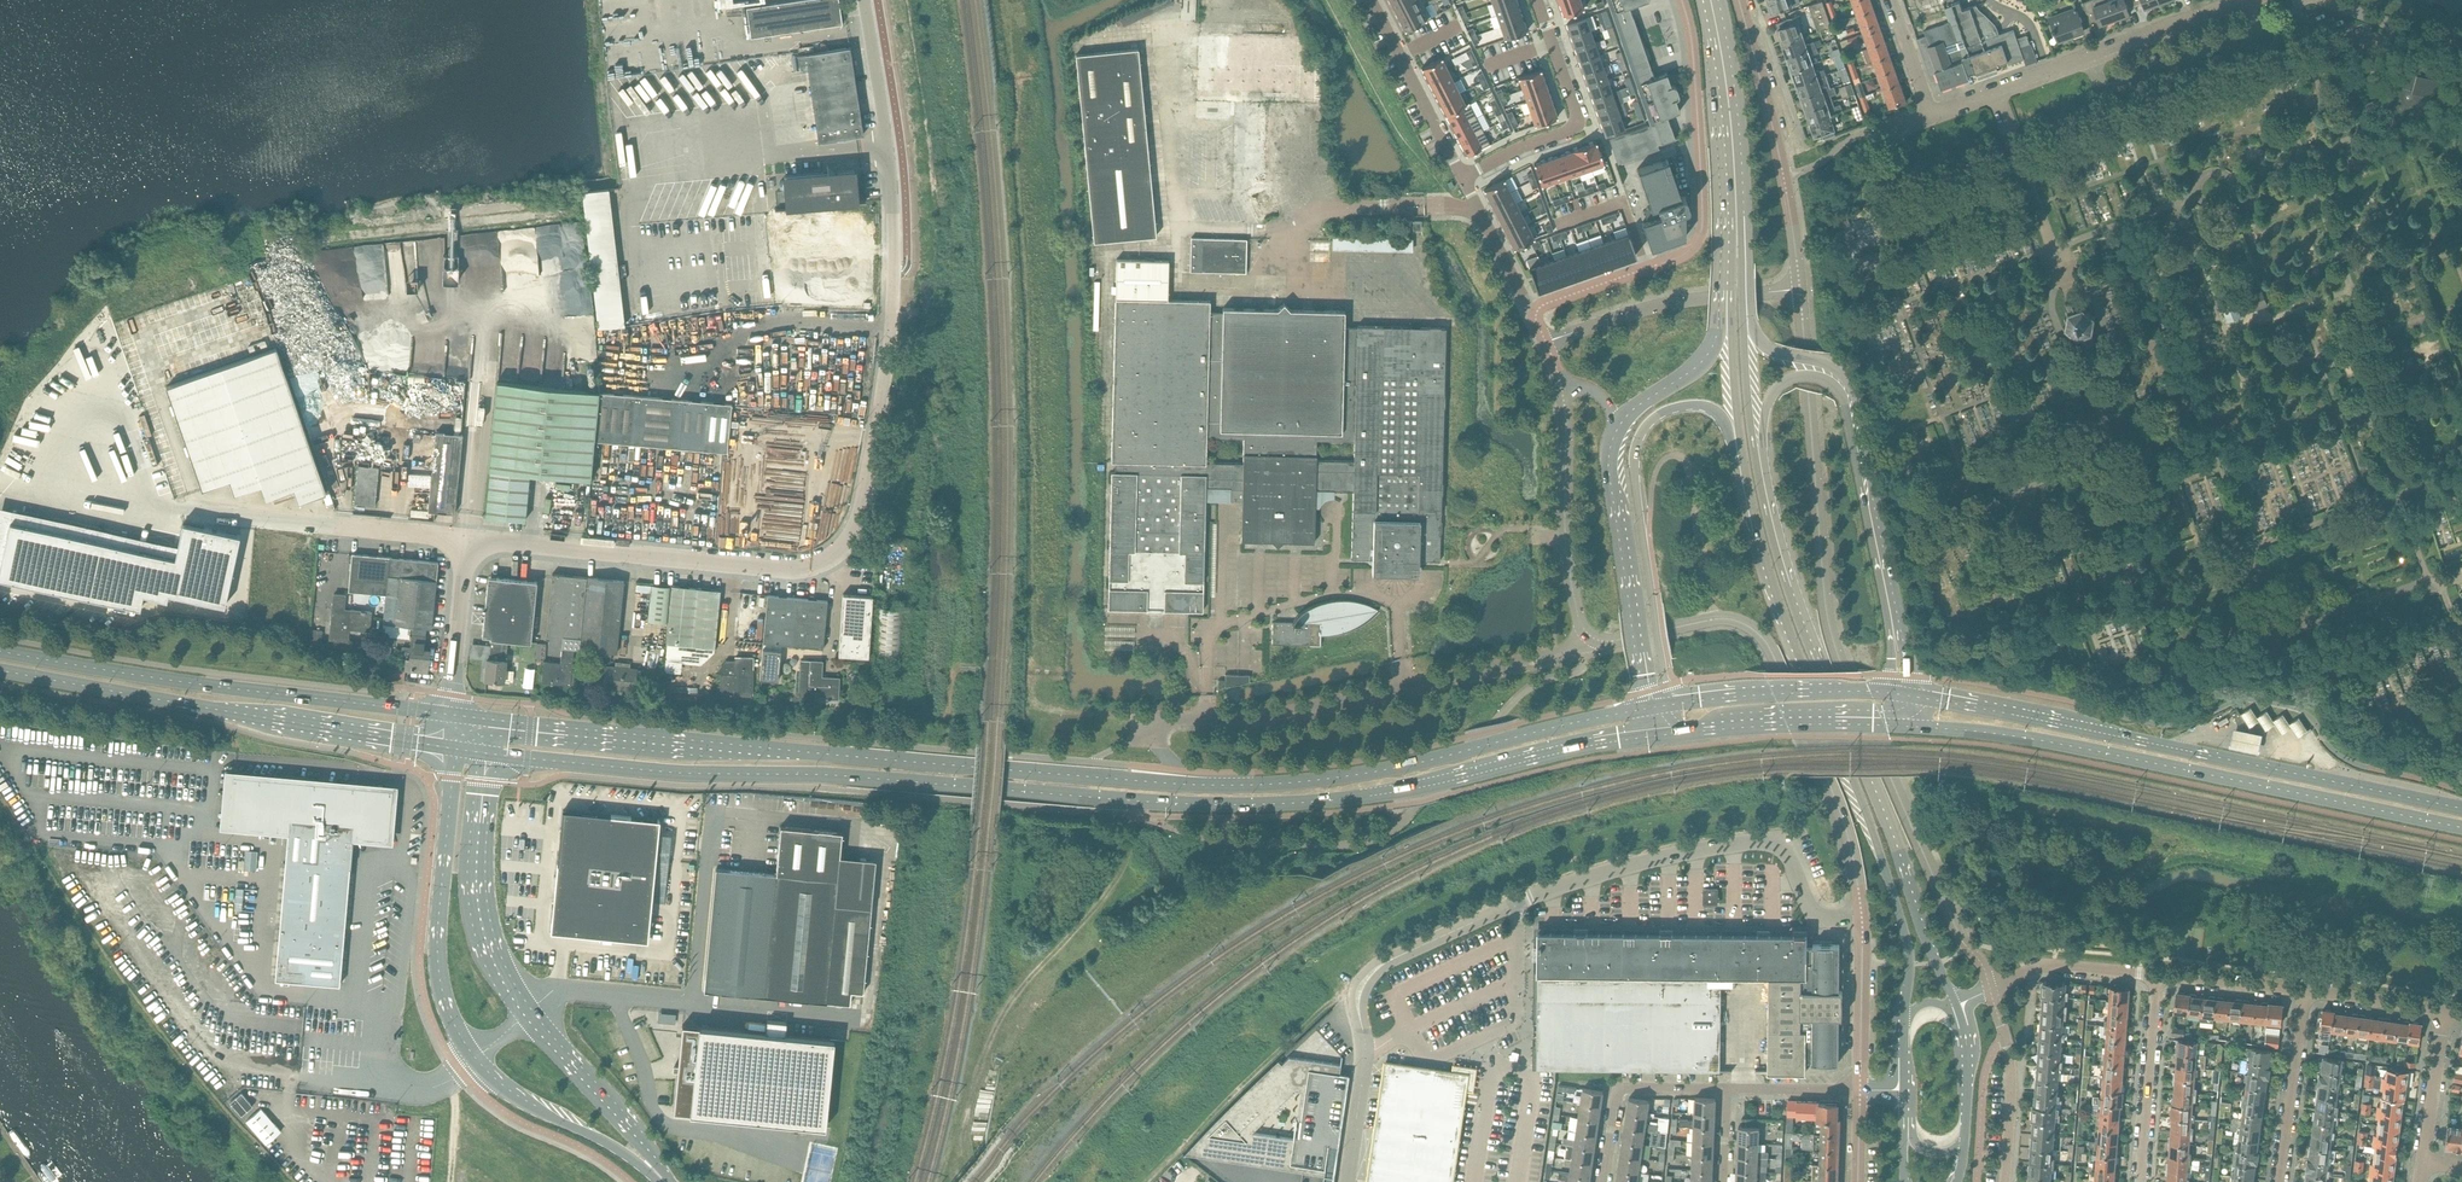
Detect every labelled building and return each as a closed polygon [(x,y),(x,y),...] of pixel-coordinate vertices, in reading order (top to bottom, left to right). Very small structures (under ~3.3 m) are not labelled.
[(746,7),(751,37),(842,24),(839,0),(798,0),(746,7)] [(1171,0),(1162,0),(1119,20),(1123,28),(1171,5),(1171,0)] [(1393,9),(1410,0),(1389,0),(1393,9)] [(1393,9),(1399,19),(1425,6),(1422,0),(1410,0),(1393,9)] [(1492,3),(1496,15),(1519,7),(1516,0),(1501,0),(1492,3)] [(1558,2),(1563,16),(1573,13),(1583,9),(1580,0),(1563,0),(1558,2)] [(1600,1),(1595,3),(1597,9),(1602,7),(1605,6),(1603,0),(1600,1)] [(1623,48),(1641,42),(1629,6),(1648,0),(1607,0),(1623,48)] [(1773,13),(1791,6),(1801,3),(1800,0),(1768,0),(1773,13)] [(1857,15),(1874,9),(1870,0),(1855,0),(1851,1),(1853,6),(1854,6),(1857,15)] [(2108,0),(2089,0),(2083,3),(2090,22),(2098,19),(2100,25),(2115,19),(2108,0)] [(2115,19),(2130,14),(2127,8),(2135,6),(2133,0),(2108,0),(2115,19)] [(2135,6),(2143,3),(2145,8),(2160,3),(2159,0),(2133,0),(2135,6)] [(1809,5),(1818,31),(1831,26),(1822,1),(1809,5)] [(1996,65),(2002,63),(1992,36),(1994,36),(1991,28),(1988,29),(1984,20),(1976,23),(1970,7),(1962,10),(1959,1),(1951,4),(1957,22),(1950,24),(1968,74),(1975,71),(1975,73),(1976,72),(1977,76),(1997,68),(1996,65)] [(1462,5),(1457,8),(1460,15),(1465,13),(1462,5)] [(1425,6),(1399,19),(1405,31),(1431,17),(1425,6)] [(1519,7),(1496,15),(1500,26),(1523,18),(1519,7)] [(2084,31),(2076,8),(2050,17),(2059,40),(2084,31)] [(1879,24),(1874,9),(1857,15),(1860,24),(1859,24),(1861,30),(1879,24)] [(1465,13),(1460,15),(1463,22),(1469,20),(1465,13)] [(1586,18),(1567,24),(1571,37),(1590,30),(1597,28),(1593,15),(1586,18)] [(1776,23),(1783,43),(1802,37),(1800,31),(1803,30),(1798,15),(1787,19),(1788,19),(1776,23)] [(1523,18),(1500,26),(1504,39),(1527,31),(1523,18)] [(1969,78),(1967,74),(1968,74),(1950,24),(1949,22),(1924,31),(1926,35),(1917,38),(1931,81),(1932,80),(1938,78),(1941,88),(1955,83),(1969,78)] [(1839,37),(1855,32),(1854,27),(1837,33),(1839,37)] [(1864,33),(1869,48),(1885,42),(1880,27),(1864,33)] [(1473,28),(1467,30),(1471,38),(1476,35),(1473,28)] [(1994,36),(1992,36),(2002,63),(2008,61),(2009,64),(2024,59),(2026,65),(2037,61),(2031,43),(2030,44),(2027,35),(2016,38),(2013,29),(1994,36)] [(1590,30),(1571,37),(1575,49),(1594,42),(1590,30)] [(1263,168),(1264,101),(1313,103),(1313,68),(1310,58),(1300,58),(1297,49),(1297,37),(1196,35),(1194,101),(1227,102),(1227,110),(1231,122),(1230,188),(1243,188),(1254,220),(1274,213),(1269,200),(1270,172),(1264,172),(1263,168)] [(1476,35),(1471,38),(1474,45),(1479,42),(1476,35)] [(1857,35),(1848,39),(1849,44),(1859,41),(1857,35)] [(1802,37),(1783,43),(1788,57),(1816,47),(1823,45),(1821,39),(1805,45),(1802,37)] [(1594,42),(1575,49),(1580,61),(1598,55),(1594,42)] [(1653,77),(1641,42),(1623,48),(1650,125),(1609,139),(1617,164),(1659,149),(1658,145),(1675,139),(1667,115),(1680,111),(1675,98),(1676,98),(1677,97),(1678,96),(1678,95),(1678,94),(1678,93),(1676,88),(1676,87),(1675,86),(1674,86),(1674,85),(1673,85),(1672,85),(1671,85),(1666,72),(1653,77)] [(1841,54),(1837,42),(1830,45),(1834,56),(1841,54)] [(1885,42),(1869,48),(1874,63),(1890,57),(1885,42)] [(863,134),(850,47),(821,51),(797,55),(800,70),(808,69),(819,141),(863,134)] [(1788,57),(1793,70),(1812,64),(1809,56),(1818,52),(1816,47),(1788,57)] [(1075,54),(1094,242),(1156,236),(1138,48),(1075,54)] [(1471,49),(1466,52),(1469,59),(1475,56),(1471,49)] [(1466,52),(1460,54),(1463,62),(1469,59),(1466,52)] [(1598,55),(1580,61),(1584,74),(1603,67),(1598,55)] [(1475,56),(1469,59),(1473,66),(1478,63),(1475,56)] [(1874,63),(1879,78),(1896,72),(1890,57),(1874,63)] [(1442,58),(1421,68),(1427,80),(1447,69),(1442,58)] [(1469,59),(1463,62),(1467,69),(1473,66),(1469,59)] [(1847,61),(1851,71),(1856,69),(1852,60),(1847,61)] [(2407,71),(2406,77),(2402,89),(2389,94),(2388,94),(2388,95),(2388,96),(2387,97),(2388,98),(2393,113),(2421,103),(2423,95),(2436,98),(2441,80),(2428,77),(2431,69),(2412,63),(2411,63),(2410,64),(2409,65),(2407,71)] [(1814,72),(1812,64),(1793,70),(1798,84),(1826,74),(1824,69),(1814,72)] [(1603,67),(1584,74),(1588,86),(1607,79),(1603,67)] [(1447,69),(1427,80),(1433,91),(1453,81),(1447,69)] [(1541,69),(1518,77),(1522,90),(1545,82),(1541,69)] [(1879,78),(1883,89),(1900,83),(1896,72),(1879,78)] [(1483,73),(1477,75),(1480,82),(1486,80),(1483,73)] [(1798,84),(1802,97),(1821,91),(1818,83),(1828,80),(1826,74),(1798,84)] [(1607,79),(1588,86),(1592,98),(1611,92),(1607,79)] [(1486,80),(1480,82),(1484,89),(1489,87),(1486,80)] [(1453,81),(1433,91),(1439,103),(1459,92),(1453,81)] [(1545,82),(1522,90),(1526,101),(1549,93),(1545,82)] [(1851,83),(1846,85),(1849,95),(1855,93),(1851,83)] [(1861,83),(1856,85),(1860,97),(1865,96),(1866,95),(1862,84),(1861,83)] [(1883,89),(1882,89),(1884,95),(1885,95),(1890,107),(1906,102),(1900,83),(1883,89)] [(1834,86),(1821,91),(1802,97),(1807,110),(1826,103),(1824,98),(1836,94),(1834,86)] [(1501,89),(1496,91),(1499,98),(1504,96),(1501,89)] [(1611,92),(1592,98),(1597,111),(1616,104),(1622,102),(1618,90),(1611,92)] [(1459,92),(1439,103),(1445,115),(1466,104),(1465,104),(1459,92)] [(1549,93),(1526,101),(1530,113),(1553,105),(1549,93)] [(1504,96),(1499,98),(1502,106),(1508,103),(1504,96)] [(1495,99),(1489,101),(1493,108),(1498,106),(1495,99)] [(2375,99),(2365,103),(2368,110),(2380,105),(2379,101),(2378,100),(2377,100),(2377,99),(2376,99),(2375,99)] [(1466,104),(1445,115),(1452,128),(1476,116),(1469,102),(1465,104),(1466,104)] [(1411,127),(1422,122),(1413,103),(1403,109),(1411,127)] [(1807,110),(1811,122),(1836,113),(1842,111),(1840,104),(1828,108),(1826,103),(1807,110)] [(1871,112),(1868,103),(1863,105),(1866,114),(1871,112)] [(1616,104),(1597,111),(1601,123),(1620,116),(1616,104)] [(1553,105),(1530,113),(1535,125),(1557,117),(1553,105)] [(1863,117),(1859,105),(1852,107),(1857,120),(1863,117)] [(1498,106),(1493,108),(1496,115),(1502,113),(1498,106)] [(1512,111),(1506,114),(1510,121),(1515,118),(1512,111)] [(1838,119),(1836,113),(1811,122),(1815,135),(1822,133),(1824,137),(1834,134),(1832,129),(1834,128),(1831,122),(1838,119)] [(1476,116),(1452,128),(1459,141),(1483,129),(1476,116)] [(1620,116),(1601,123),(1605,136),(1624,129),(1620,116)] [(1515,118),(1510,121),(1513,128),(1518,125),(1515,118)] [(1505,119),(1499,122),(1503,129),(1508,127),(1505,119)] [(1483,129),(1459,141),(1467,157),(1490,144),(1483,129)] [(1593,143),(1583,146),(1591,169),(1604,164),(1602,157),(1601,155),(1600,152),(1596,142),(1594,143),(1594,142),(1593,143)] [(1573,150),(1571,151),(1578,173),(1591,169),(1583,146),(1573,150)] [(1571,151),(1558,156),(1566,177),(1578,173),(1571,151)] [(1558,156),(1546,160),(1554,182),(1566,177),(1558,156)] [(1667,159),(1665,160),(1636,169),(1650,208),(1656,206),(1660,217),(1641,223),(1650,249),(1685,238),(1685,210),(1686,209),(1687,209),(1687,208),(1687,207),(1688,207),(1688,206),(1688,205),(1687,204),(1686,199),(1685,198),(1685,197),(1684,197),(1684,196),(1683,196),(1681,196),(1680,196),(1667,159)] [(1546,160),(1534,164),(1541,186),(1542,185),(1554,182),(1546,160)] [(778,207),(774,208),(774,209),(778,208),(780,208),(805,206),(824,204),(865,200),(865,199),(857,200),(854,170),(846,170),(836,171),(836,163),(826,164),(827,172),(822,173),(784,176),(785,190),(776,190),(778,207)] [(1533,172),(1527,174),(1529,181),(1535,179),(1533,172)] [(1492,185),(1483,190),(1484,191),(1490,202),(1510,191),(1504,179),(1495,184),(1492,185)] [(1535,179),(1529,181),(1532,189),(1538,187),(1535,179)] [(1604,182),(1597,185),(1599,190),(1606,188),(1604,182)] [(1592,186),(1584,189),(1586,195),(1594,192),(1592,186)] [(608,189),(583,192),(598,328),(624,325),(608,189)] [(1584,189),(1577,192),(1579,197),(1586,195),(1584,189)] [(1510,191),(1490,202),(1496,213),(1516,203),(1510,191)] [(1567,195),(1560,198),(1562,203),(1569,201),(1567,195)] [(1541,197),(1536,199),(1538,206),(1544,204),(1541,197)] [(1560,198),(1552,200),(1554,206),(1562,203),(1560,198)] [(1516,203),(1496,213),(1502,225),(1522,214),(1516,203)] [(778,210),(741,213),(750,303),(832,295),(824,204),(805,206),(780,208),(778,208),(778,210)] [(1544,204),(1538,206),(1541,214),(1546,212),(1544,204)] [(1615,213),(1608,216),(1610,222),(1617,219),(1615,213)] [(1850,222),(1847,213),(1834,218),(1837,226),(1850,222)] [(1522,214),(1502,225),(1508,237),(1528,226),(1522,214)] [(1608,216),(1600,218),(1602,224),(1610,222),(1608,216)] [(1590,222),(1583,224),(1585,230),(1592,228),(1590,222)] [(1551,223),(1545,225),(1548,233),(1553,231),(1551,223)] [(502,241),(504,287),(540,285),(538,242),(560,241),(559,235),(575,234),(575,253),(575,256),(581,256),(579,224),(497,228),(498,241),(502,241)] [(1583,224),(1576,227),(1578,233),(1585,230),(1583,224)] [(1528,226),(1508,237),(1514,249),(1519,246),(1526,242),(1530,241),(1534,238),(1528,226)] [(1626,227),(1613,231),(1615,238),(1623,259),(1635,255),(1636,255),(1628,233),(1626,227)] [(1566,230),(1558,233),(1560,239),(1568,236),(1566,230)] [(1558,233),(1551,236),(1553,241),(1560,239),(1558,233)] [(1600,235),(1588,239),(1598,268),(1611,264),(1603,242),(1600,235)] [(464,236),(412,238),(413,288),(420,288),(420,276),(437,275),(437,281),(465,280),(464,236)] [(1329,249),(1410,250),(1410,237),(1330,236),(1329,249)] [(1191,238),(1190,271),(1246,273),(1247,239),(1191,238)] [(1615,238),(1603,242),(1611,264),(1623,259),(1615,238)] [(1588,239),(1576,243),(1578,251),(1586,272),(1598,268),(1588,239)] [(1538,240),(1531,244),(1534,249),(1541,246),(1538,240)] [(1526,242),(1519,246),(1522,251),(1529,248),(1526,242)] [(1564,248),(1551,253),(1554,259),(1561,281),(1574,277),(1566,255),(1564,248)] [(1578,251),(1566,255),(1574,277),(1586,272),(1578,251)] [(1537,255),(1526,260),(1529,268),(1536,290),(1549,285),(1541,264),(1537,255)] [(1314,543),(1315,491),(1353,492),(1351,559),(1373,560),(1372,573),(1418,574),(1418,569),(1418,561),(1440,561),(1445,328),(1357,326),(1357,327),(1344,327),(1344,311),(1289,309),(1283,303),(1277,309),(1222,308),(1222,312),(1209,312),(1209,301),(1167,300),(1168,260),(1116,259),(1111,462),(1115,462),(1115,472),(1111,472),(1109,580),(1110,580),(1109,588),(1108,588),(1108,609),(1147,610),(1147,612),(1164,612),(1164,610),(1203,611),(1203,590),(1202,590),(1202,582),(1203,582),(1205,488),(1229,489),(1229,500),(1242,500),(1241,541),(1272,541),(1277,547),(1283,542),(1314,543)] [(1554,259),(1541,264),(1549,285),(1561,281),(1554,259)] [(2240,315),(2228,282),(2216,286),(2220,297),(2216,298),(2221,310),(2224,309),(2228,319),(2240,315)] [(2071,331),(2069,333),(2070,334),(2072,332),(2077,336),(2075,338),(2076,339),(2078,337),(2080,342),(2079,342),(2079,343),(2080,342),(2082,348),(2082,349),(2083,348),(2087,350),(2086,351),(2087,351),(2088,350),(2092,349),(2093,349),(2092,348),(2094,344),(2095,344),(2094,343),(2093,338),(2093,337),(2092,337),(2090,332),(2091,332),(2093,332),(2093,331),(2091,331),(2092,325),(2094,325),(2094,324),(2092,324),(2093,317),(2096,316),(2095,315),(2093,316),(2089,313),(2090,311),(2089,310),(2088,312),(2083,308),(2084,306),(2083,306),(2082,307),(2081,308),(2078,300),(2079,299),(2078,299),(2078,298),(2077,298),(2077,299),(2067,303),(2066,302),(2065,303),(2066,304),(2065,304),(2065,305),(2066,304),(2069,312),(2068,312),(2066,312),(2066,313),(2068,313),(2067,319),(2065,319),(2065,320),(2067,320),(2065,326),(2063,327),(2064,328),(2066,327),(2071,331)] [(276,348),(166,387),(202,490),(229,480),(234,494),(262,484),(266,498),(294,488),(299,502),(326,492),(276,348)] [(591,479),(595,440),(599,392),(497,382),(488,469),(490,469),(486,516),(525,520),(530,473),(578,478),(591,479)] [(599,392),(595,440),(727,452),(732,403),(599,392)] [(484,406),(478,406),(476,425),(482,425),(484,406)] [(428,510),(454,513),(462,435),(436,432),(428,510)] [(357,474),(354,503),(375,505),(379,467),(358,465),(357,474)] [(141,609),(144,594),(168,599),(167,599),(169,593),(225,605),(240,535),(203,527),(183,523),(180,534),(178,545),(175,557),(10,522),(0,569),(0,578),(141,609)] [(352,554),(348,592),(386,595),(390,557),(352,554)] [(386,597),(383,623),(386,623),(386,626),(385,634),(385,635),(408,637),(411,638),(411,633),(412,626),(426,627),(431,628),(434,602),(438,562),(390,557),(386,595),(386,597)] [(552,574),(546,635),(563,636),(581,638),(587,577),(552,574)] [(488,577),(482,636),(490,636),(490,638),(491,638),(508,640),(531,642),(537,581),(488,577)] [(588,577),(584,613),(620,617),(624,581),(588,577)] [(637,583),(636,591),(650,592),(651,584),(637,583)] [(651,585),(648,620),(667,622),(670,586),(651,585)] [(672,585),(666,643),(690,645),(696,588),(672,585)] [(696,588),(690,645),(715,648),(721,590),(696,588)] [(334,594),(329,639),(348,641),(349,629),(369,631),(371,612),(344,609),(345,595),(334,594)] [(843,594),(839,655),(868,657),(873,596),(843,594)] [(768,595),(763,643),(793,646),(798,598),(768,595)] [(798,598),(793,646),(823,649),(828,601),(798,598)] [(1333,599),(1326,601),(1316,604),(1307,609),(1299,615),(1292,622),(1272,622),(1272,629),(1272,644),(1283,644),(1283,643),(1309,644),(1309,645),(1312,645),(1320,645),(1321,635),(1331,635),(1342,633),(1353,629),(1362,624),(1371,617),(1379,609),(1375,607),(1365,603),(1354,601),(1344,599),(1333,599)] [(877,606),(874,654),(901,656),(904,608),(877,606)] [(582,638),(581,649),(583,649),(611,652),(617,653),(620,617),(584,613),(582,638)] [(402,647),(402,657),(406,658),(405,670),(406,670),(418,672),(427,672),(429,650),(424,649),(426,627),(412,626),(411,633),(411,638),(410,648),(402,647)] [(390,658),(393,636),(385,635),(382,657),(390,658)] [(540,672),(539,678),(542,678),(541,682),(570,685),(570,683),(571,673),(574,648),(581,649),(582,638),(581,638),(563,636),(560,663),(560,667),(553,666),(554,662),(544,661),(542,672),(540,672)] [(486,666),(485,679),(509,682),(509,681),(513,681),(514,671),(505,670),(506,661),(507,651),(508,640),(491,638),(491,645),(489,659),(487,659),(486,660),(486,666)] [(547,657),(547,642),(538,642),(538,657),(547,657)] [(763,647),(760,678),(778,680),(781,649),(763,647)] [(583,649),(583,657),(610,659),(611,652),(583,649)] [(721,674),(721,694),(752,695),(753,657),(736,657),(735,675),(721,674)] [(801,660),(799,697),(838,699),(839,678),(821,677),(822,661),(801,660)] [(605,666),(603,686),(635,689),(637,669),(629,669),(630,664),(616,662),(615,667),(605,666)] [(388,669),(387,679),(401,680),(406,680),(406,670),(405,670),(388,669)] [(1249,681),(1249,674),(1224,674),(1224,686),(1249,681)] [(2250,706),(2240,712),(2248,725),(2258,719),(2250,706)] [(2237,708),(2231,711),(2239,724),(2245,720),(2237,708)] [(2267,709),(2257,715),(2265,728),(2275,722),(2267,709)] [(2283,712),(2273,719),(2281,732),(2291,725),(2283,712)] [(2299,716),(2289,722),(2297,735),(2307,729),(2299,716)] [(2233,725),(2229,744),(2258,750),(2262,731),(2233,725)] [(234,775),(230,824),(289,829),(288,834),(275,979),(335,984),(340,985),(350,867),(351,867),(354,840),(354,835),(365,836),(365,839),(374,839),(374,837),(388,838),(393,789),(234,775)] [(563,810),(551,931),(648,941),(658,833),(660,820),(563,810)] [(777,874),(766,996),(850,1004),(851,991),(863,993),(864,983),(867,948),(871,908),(835,904),(840,857),(842,831),(781,825),(780,826),(781,826),(776,874),(777,874)] [(246,849),(246,868),(258,869),(259,849),(246,849)] [(705,990),(766,996),(777,874),(776,874),(717,868),(705,990)] [(1720,889),(1704,889),(1704,904),(1720,904),(1720,889)] [(1842,990),(1839,990),(1840,944),(1813,944),(1813,946),(1807,946),(1807,934),(1539,932),(1539,942),(1529,951),(1529,954),(1538,964),(1537,1069),(1720,1071),(1721,976),(1769,976),(1768,1071),(1806,1072),(1806,1060),(1812,1060),(1812,1062),(1839,1063),(1839,1017),(1842,1017),(1842,990)] [(2065,991),(2066,983),(2043,981),(2042,996),(2065,997),(2067,998),(2068,991),(2065,991)] [(2109,999),(2128,1001),(2130,999),(2130,996),(2129,994),(2129,988),(2108,986),(2107,993),(2109,993),(2109,999)] [(2187,1013),(2190,994),(2179,993),(2176,996),(2174,1012),(2187,1013)] [(2201,1015),(2203,997),(2197,996),(2195,994),(2190,994),(2187,1013),(2201,1015)] [(2043,1004),(2043,1010),(2066,1012),(2067,1005),(2064,1004),(2065,997),(2042,996),(2041,1003),(2043,1004)] [(2200,1020),(2205,1020),(2207,1022),(2213,1023),(2214,1016),(2216,997),(2210,996),(2209,998),(2203,997),(2201,1015),(2200,1020)] [(2214,1016),(2227,1018),(2229,1000),(2223,999),(2222,997),(2216,997),(2214,1016)] [(2099,999),(2099,1005),(2108,1006),(2108,1013),(2129,1014),(2129,1009),(2128,1007),(2128,1001),(2109,999),(2099,999)] [(2227,1018),(2241,1019),(2243,1000),(2237,999),(2235,1001),(2229,1000),(2227,1018)] [(2241,1019),(2254,1021),(2256,1003),(2250,1002),(2249,1000),(2243,1000),(2241,1019)] [(2267,1022),(2269,1003),(2263,1002),(2262,1004),(2256,1003),(2254,1021),(2267,1022)] [(2283,1008),(2280,1004),(2269,1003),(2267,1022),(2281,1024),(2283,1008)] [(2331,1030),(2334,1011),(2323,1009),(2322,1010),(2318,1038),(2329,1040),(2331,1030)] [(2040,1023),(2041,1024),(2063,1025),(2063,1017),(2066,1018),(2066,1012),(2043,1010),(2042,1014),(2040,1014),(2040,1023)] [(2334,1011),(2331,1030),(2339,1031),(2338,1039),(2343,1039),(2344,1032),(2346,1014),(2340,1013),(2339,1011),(2334,1011)] [(2126,1027),(2127,1022),(2128,1020),(2129,1014),(2108,1013),(2107,1019),(2105,1019),(2104,1025),(2126,1027)] [(2356,1034),(2359,1014),(2354,1013),(2352,1015),(2346,1014),(2344,1032),(2356,1034)] [(2356,1034),(2355,1042),(2368,1043),(2369,1036),(2372,1018),(2366,1017),(2365,1015),(2359,1014),(2356,1034)] [(2382,1037),(2385,1018),(2380,1017),(2378,1019),(2372,1018),(2369,1036),(2382,1037)] [(2382,1037),(2395,1039),(2397,1021),(2392,1021),(2390,1019),(2385,1018),(2382,1037)] [(678,1071),(673,1112),(822,1127),(831,1039),(785,1035),(786,1024),(786,1022),(767,1020),(767,1022),(766,1033),(682,1025),(678,1065),(676,1065),(675,1071),(678,1071)] [(2408,1041),(2410,1022),(2405,1021),(2403,1022),(2397,1021),(2395,1039),(2408,1041)] [(2412,1051),(2417,1052),(2421,1024),(2421,1023),(2410,1022),(2408,1041),(2413,1042),(2412,1051)] [(2039,1031),(2041,1031),(2040,1037),(2064,1039),(2064,1032),(2062,1032),(2063,1025),(2041,1024),(2040,1023),(2039,1031)] [(2106,1032),(2106,1038),(2127,1040),(2127,1035),(2126,1033),(2126,1027),(2104,1025),(2104,1032),(2106,1032)] [(2184,1028),(2172,1027),(2171,1035),(2184,1036),(2184,1028)] [(2278,1047),(2279,1037),(2266,1035),(2265,1041),(2265,1045),(2278,1047)] [(2063,1045),(2064,1039),(2040,1037),(2040,1042),(2038,1042),(2038,1051),(2039,1051),(2060,1052),(2061,1045),(2063,1045)] [(2124,1053),(2124,1047),(2126,1046),(2127,1040),(2106,1038),(2105,1045),(2103,1045),(2102,1051),(2124,1053)] [(2176,1047),(2175,1053),(2177,1053),(2206,1055),(2196,1054),(2197,1048),(2199,1048),(2204,1048),(2205,1042),(2203,1042),(2200,1041),(2178,1040),(2178,1046),(2176,1047)] [(2249,1047),(2247,1060),(2250,1060),(2269,1063),(2270,1063),(2272,1055),(2270,1055),(2271,1050),(2249,1047)] [(2038,1051),(2037,1059),(2039,1059),(2038,1065),(2062,1066),(2062,1060),(2065,1060),(2065,1053),(2060,1052),(2039,1051),(2038,1051)] [(2104,1064),(2123,1066),(2125,1066),(2125,1060),(2124,1059),(2124,1053),(2102,1051),(2102,1057),(2104,1057),(2104,1064)] [(2198,1067),(2205,1068),(2206,1055),(2177,1053),(2175,1053),(2175,1058),(2177,1060),(2176,1066),(2198,1067)] [(1235,1101),(1224,1112),(1213,1122),(1184,1154),(1184,1155),(1185,1154),(1186,1153),(1205,1132),(1207,1134),(1204,1155),(1206,1156),(1218,1158),(1286,1168),(1303,1170),(1323,1173),(1322,1181),(1333,1181),(1349,1074),(1339,1073),(1342,1055),(1341,1055),(1341,1056),(1340,1064),(1289,1057),(1281,1064),(1278,1061),(1278,1060),(1267,1070),(1256,1080),(1246,1090),(1235,1101)] [(2398,1059),(2397,1064),(2404,1065),(2405,1060),(2405,1056),(2398,1055),(2398,1059)] [(2321,1062),(2320,1069),(2321,1070),(2343,1073),(2343,1072),(2340,1072),(2341,1066),(2344,1066),(2345,1060),(2323,1057),(2322,1062),(2321,1062)] [(2244,1059),(2242,1072),(2246,1073),(2267,1076),(2269,1076),(2270,1068),(2268,1067),(2269,1063),(2250,1060),(2247,1060),(2244,1059)] [(1368,1181),(1452,1181),(1466,1091),(1474,1092),(1478,1067),(1453,1063),(1452,1072),(1386,1062),(1368,1181)] [(2367,1063),(2366,1073),(2374,1075),(2376,1064),(2367,1063)] [(2101,1070),(2100,1077),(2122,1078),(2122,1073),(2124,1071),(2125,1066),(2123,1066),(2104,1064),(2103,1071),(2101,1070)] [(2036,1070),(2035,1078),(2037,1078),(2058,1080),(2063,1081),(2064,1073),(2061,1072),(2062,1066),(2038,1065),(2038,1070),(2036,1070)] [(2200,1074),(2197,1074),(2198,1067),(2176,1066),(2176,1071),(2174,1073),(2173,1078),(2175,1079),(2194,1080),(2200,1081),(2200,1074)] [(2383,1076),(2382,1082),(2405,1085),(2407,1070),(2387,1067),(2386,1076),(2383,1076)] [(2212,1081),(2214,1082),(2219,1082),(2220,1069),(2213,1069),(2212,1081)] [(2319,1074),(2318,1082),(2341,1086),(2341,1085),(2339,1085),(2340,1079),(2342,1079),(2343,1073),(2321,1070),(2321,1074),(2319,1074)] [(2455,1072),(2453,1081),(2461,1083),(2461,1073),(2455,1072)] [(2246,1073),(2244,1079),(2247,1080),(2246,1085),(2267,1089),(2268,1080),(2266,1080),(2267,1076),(2246,1073)] [(2102,1083),(2102,1090),(2123,1091),(2123,1086),(2122,1084),(2122,1078),(2100,1077),(2100,1083),(2102,1083)] [(2057,1087),(2058,1080),(2037,1078),(2035,1078),(2035,1086),(2036,1087),(2036,1091),(2059,1093),(2060,1088),(2057,1087)] [(2173,1078),(2173,1084),(2174,1086),(2174,1091),(2196,1093),(2196,1087),(2194,1087),(2194,1080),(2175,1079),(2173,1078)] [(2317,1087),(2316,1095),(2318,1095),(2337,1098),(2338,1091),(2340,1092),(2341,1086),(2318,1082),(2318,1083),(2319,1083),(2319,1087),(2317,1087)] [(2404,1099),(2405,1085),(2382,1082),(2381,1088),(2384,1088),(2383,1096),(2404,1099)] [(1559,1086),(1557,1099),(1564,1100),(1566,1086),(1559,1085),(1559,1086)] [(2243,1092),(2242,1098),(2263,1101),(2264,1098),(2264,1097),(2266,1097),(2267,1089),(2246,1085),(2245,1093),(2243,1092)] [(1603,1092),(1583,1089),(1581,1103),(1601,1106),(1603,1092)] [(2094,1103),(2101,1103),(2121,1105),(2123,1091),(2102,1090),(2101,1096),(2093,1096),(2093,1102),(2094,1103)] [(2034,1097),(2033,1106),(2056,1107),(2058,1108),(2061,1108),(2062,1100),(2059,1100),(2059,1093),(2036,1091),(2035,1097),(2034,1097)] [(2174,1097),(2172,1099),(2171,1104),(2192,1106),(2193,1099),(2195,1099),(2196,1093),(2174,1091),(2174,1097)] [(242,1093),(230,1102),(241,1115),(253,1106),(242,1093)] [(2316,1095),(2315,1104),(2316,1104),(2316,1108),(2337,1111),(2338,1105),(2340,1105),(2341,1099),(2337,1098),(2318,1095),(2316,1095)] [(2404,1099),(2383,1096),(2382,1096),(2381,1105),(2378,1104),(2377,1110),(2400,1113),(2402,1099),(2403,1099),(2404,1099)] [(1629,1098),(1627,1112),(1647,1115),(1649,1101),(1629,1098)] [(1695,1098),(1694,1112),(1715,1113),(1716,1099),(1695,1098)] [(2242,1098),(2241,1105),(2243,1105),(2242,1111),(2263,1114),(2264,1105),(2263,1105),(2263,1101),(2242,1098)] [(1821,1118),(1821,1102),(1820,1102),(1788,1100),(1787,1117),(1792,1117),(1809,1118),(1821,1118)] [(1837,1118),(1837,1102),(1821,1102),(1821,1118),(1837,1118)] [(2221,1102),(2220,1109),(2225,1110),(2230,1110),(2231,1103),(2221,1102)] [(1601,1106),(1581,1103),(1578,1117),(1599,1120),(1601,1106)] [(2097,1115),(2119,1117),(2119,1112),(2121,1110),(2121,1105),(2101,1103),(2094,1103),(2094,1109),(2093,1109),(2092,1115),(2097,1115)] [(2192,1106),(2171,1104),(2170,1117),(2194,1119),(2194,1113),(2192,1112),(2192,1106)] [(2058,1108),(2056,1107),(2033,1106),(2032,1120),(2055,1122),(2055,1114),(2058,1114),(2058,1108)] [(261,1108),(246,1120),(266,1144),(281,1131),(261,1108)] [(2314,1112),(2312,1121),(2314,1121),(2333,1124),(2337,1124),(2338,1117),(2337,1116),(2337,1111),(2316,1108),(2315,1112),(2314,1112)] [(2399,1128),(2400,1113),(2377,1110),(2376,1116),(2379,1117),(2378,1125),(2399,1128)] [(2232,1119),(2232,1123),(2238,1124),(2260,1127),(2260,1122),(2262,1123),(2263,1114),(2242,1111),(2241,1118),(2235,1117),(2232,1119)] [(1625,1126),(1645,1130),(1657,1131),(1658,1125),(1646,1124),(1647,1115),(1627,1112),(1625,1126)] [(1680,1126),(1694,1127),(1714,1128),(1715,1113),(1694,1112),(1694,1121),(1689,1120),(1689,1119),(1680,1119),(1680,1126)] [(1560,1114),(1555,1113),(1552,1128),(1561,1129),(1562,1122),(1559,1121),(1560,1114)] [(2099,1122),(2099,1128),(2118,1130),(2119,1130),(2120,1125),(2118,1123),(2119,1117),(2097,1115),(2097,1122),(2099,1122)] [(1597,1134),(1599,1120),(1578,1117),(1578,1118),(1571,1117),(1569,1130),(1576,1131),(1597,1134)] [(2170,1117),(2170,1122),(2171,1124),(2171,1130),(2193,1132),(2193,1126),(2191,1125),(2191,1119),(2194,1119),(2170,1117)] [(1815,1118),(1814,1133),(1820,1133),(1838,1134),(1839,1126),(1840,1126),(1840,1120),(1839,1120),(1839,1118),(1837,1118),(1821,1118),(1815,1118)] [(2054,1129),(2055,1122),(2032,1120),(2031,1128),(2033,1128),(2032,1134),(2056,1136),(2056,1129),(2054,1129)] [(2312,1121),(2311,1129),(2313,1130),(2312,1134),(2334,1137),(2335,1131),(2332,1130),(2333,1124),(2314,1121),(2312,1121)] [(2232,1123),(2231,1130),(2240,1131),(2239,1137),(2260,1140),(2261,1131),(2259,1131),(2260,1127),(2238,1124),(2232,1123)] [(2374,1133),(2373,1139),(2397,1142),(2399,1128),(2378,1125),(2377,1134),(2374,1133)] [(2448,1125),(2445,1146),(2461,1148),(2461,1147),(2461,1126),(2448,1125)] [(1643,1144),(1645,1130),(1625,1126),(1622,1141),(1643,1144)] [(1714,1142),(1714,1128),(1694,1127),(1693,1141),(1714,1142)] [(1738,1127),(1738,1141),(1758,1142),(1759,1128),(1738,1127)] [(2096,1135),(2095,1141),(2117,1143),(2117,1137),(2119,1136),(2119,1130),(2118,1130),(2099,1128),(2098,1135),(2096,1135)] [(2171,1130),(2171,1135),(2169,1137),(2168,1143),(2170,1143),(2189,1144),(2190,1138),(2192,1138),(2193,1132),(2171,1130)] [(1595,1148),(1597,1134),(1576,1131),(1575,1139),(1564,1137),(1563,1144),(1567,1144),(1574,1145),(1595,1148)] [(1660,1132),(1657,1147),(1661,1147),(1666,1148),(1667,1140),(1667,1133),(1661,1132),(1660,1132)] [(1793,1132),(1793,1140),(1802,1140),(1802,1148),(1820,1149),(1838,1149),(1838,1148),(1839,1148),(1839,1142),(1838,1141),(1838,1134),(1820,1133),(1814,1133),(1803,1132),(1793,1132)] [(2055,1142),(2056,1136),(2032,1134),(2032,1139),(2030,1139),(2030,1147),(2052,1149),(2053,1142),(2055,1142)] [(2310,1138),(2309,1146),(2311,1147),(2330,1149),(2331,1143),(2333,1143),(2334,1137),(2312,1134),(2312,1138),(2310,1138)] [(2235,1150),(2256,1153),(2258,1153),(2258,1152),(2256,1152),(2257,1148),(2259,1148),(2260,1140),(2239,1137),(2238,1144),(2236,1144),(2235,1150)] [(2395,1157),(2397,1142),(2373,1139),(2373,1145),(2376,1146),(2375,1154),(2395,1157)] [(1622,1141),(1620,1155),(1641,1158),(1649,1159),(1651,1146),(1643,1145),(1643,1144),(1622,1141)] [(1693,1141),(1693,1155),(1713,1156),(1714,1142),(1693,1141)] [(1758,1151),(1758,1142),(1738,1141),(1737,1155),(1769,1157),(1769,1151),(1758,1151)] [(2090,1141),(2089,1147),(2097,1148),(2097,1154),(2116,1156),(2117,1156),(2118,1151),(2116,1149),(2117,1143),(2095,1141),(2090,1141)] [(2168,1143),(2168,1148),(2169,1150),(2169,1156),(2191,1158),(2191,1151),(2189,1151),(2189,1144),(2170,1143),(2168,1143)] [(1565,1158),(1572,1159),(1592,1162),(1595,1148),(1574,1145),(1567,1144),(1565,1158)] [(2307,1159),(2328,1162),(2334,1163),(2336,1150),(2330,1149),(2311,1147),(2309,1146),(2308,1155),(2309,1155),(2309,1159),(2307,1159)] [(2031,1156),(2030,1161),(2054,1163),(2054,1157),(2052,1157),(2052,1149),(2030,1147),(2029,1156),(2031,1156)] [(1838,1149),(1820,1149),(1819,1164),(1837,1165),(1837,1164),(1838,1164),(1839,1157),(1838,1157),(1838,1149)] [(2233,1163),(2235,1164),(2256,1166),(2255,1165),(2255,1161),(2257,1161),(2258,1153),(2256,1153),(2235,1150),(2233,1163)] [(2115,1169),(2115,1163),(2117,1162),(2117,1156),(2116,1156),(2097,1154),(2096,1161),(2094,1161),(2093,1167),(2115,1169)] [(2371,1162),(2370,1168),(2393,1171),(2395,1157),(2375,1154),(2373,1162),(2371,1162)] [(1620,1155),(1618,1169),(1639,1172),(1641,1158),(1620,1155)] [(1693,1155),(1692,1170),(1712,1170),(1713,1156),(1693,1155)] [(1737,1155),(1736,1170),(1757,1171),(1757,1164),(1768,1164),(1769,1157),(1737,1155)] [(2169,1156),(2168,1161),(2167,1163),(2166,1169),(2168,1169),(2187,1170),(2188,1164),(2190,1164),(2191,1158),(2169,1156)] [(1590,1177),(1592,1162),(1572,1159),(1570,1174),(1590,1177)] [(2307,1159),(2306,1168),(2308,1168),(2307,1172),(2326,1175),(2329,1175),(2330,1169),(2327,1169),(2327,1168),(2328,1162),(2307,1159)] [(2053,1170),(2054,1163),(2030,1161),(2030,1167),(2028,1167),(2027,1175),(2050,1177),(2055,1177),(2056,1170),(2053,1170)] [(2232,1169),(2231,1176),(2253,1178),(2254,1173),(2255,1173),(2256,1166),(2235,1164),(2233,1163),(2232,1169)] [(1819,1164),(1819,1180),(1837,1180),(1837,1173),(1838,1173),(1838,1167),(1837,1167),(1837,1165),(1819,1164)] [(2200,1171),(2205,1172),(2210,1172),(2211,1165),(2201,1164),(2200,1171)] [(2344,1164),(2343,1170),(2346,1170),(2345,1177),(2350,1178),(2351,1165),(2344,1164)] [(2094,1180),(2114,1181),(2115,1181),(2116,1176),(2114,1174),(2115,1169),(2093,1167),(2093,1173),(2095,1173),(2094,1180)] [(2393,1171),(2370,1168),(2369,1174),(2372,1174),(2371,1181),(2392,1181),(2393,1171)] [(1639,1172),(1618,1169),(1616,1181),(1650,1181),(1647,1181),(1648,1174),(1639,1172)] [(2166,1174),(2167,1176),(2167,1181),(2173,1181),(2189,1181),(2189,1177),(2187,1177),(2187,1170),(2168,1169),(2166,1169),(2166,1174)] [(1691,1181),(1712,1181),(1712,1170),(1692,1170),(1691,1181)] [(1736,1170),(1736,1181),(1766,1181),(1766,1171),(1757,1171),(1736,1170)] [(1590,1177),(1570,1174),(1559,1172),(1558,1178),(1569,1180),(1569,1181),(1590,1181),(1590,1177)] [(2304,1181),(2306,1181),(2328,1181),(2326,1181),(2326,1175),(2329,1176),(2329,1175),(2326,1175),(2307,1172),(2307,1173),(2305,1173),(2304,1181)]
